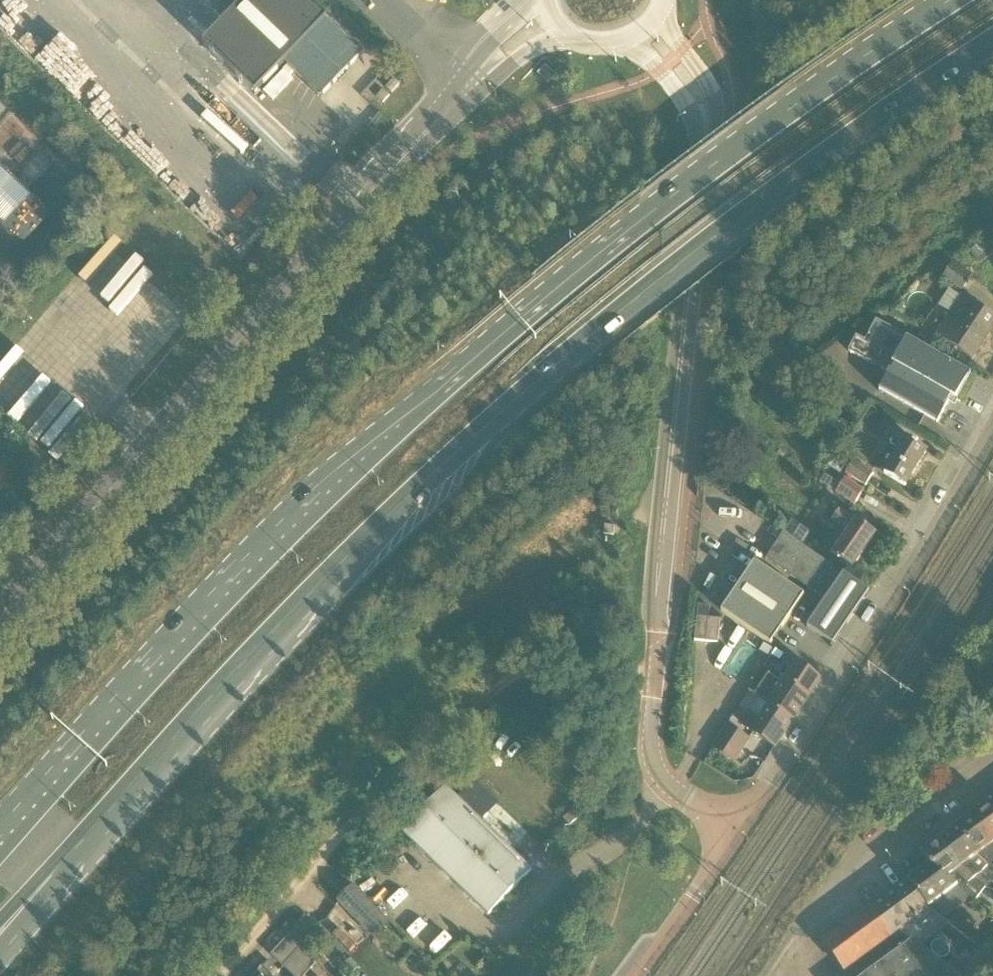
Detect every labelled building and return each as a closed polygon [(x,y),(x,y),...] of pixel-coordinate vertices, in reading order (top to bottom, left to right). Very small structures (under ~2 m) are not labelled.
[(169,101),(66,0),(4,0),(0,4),(0,22),(142,161),(180,122),(163,107),(169,101)] [(233,13),(203,45),(255,95),(285,64),(321,97),(337,80),(340,83),(349,74),(346,71),(363,54),(308,0),(220,0),(233,13)] [(548,84),(557,75),(546,64),(537,73),(548,84)] [(386,88),(392,93),(400,84),(394,79),(386,88)] [(983,242),(970,252),(979,264),(992,255),(983,242)] [(952,265),(943,278),(962,290),(971,277),(952,265)] [(935,335),(973,360),(992,329),(992,316),(962,295),(935,335)] [(971,372),(909,338),(877,322),(866,342),(856,337),(849,352),(891,374),(881,393),(938,423),(952,398),(956,400),(971,372)] [(890,444),(899,449),(884,474),(906,487),(927,452),(906,439),(906,440),(896,434),(890,444)] [(853,462),(846,474),(866,486),(874,474),(853,462)] [(864,491),(844,479),(836,493),(855,505),(864,491)] [(741,506),(749,495),(738,488),(731,499),(741,506)] [(848,532),(833,555),(853,569),(876,534),(857,521),(856,522),(839,510),(832,521),(848,532)] [(801,545),(784,534),(767,560),(826,600),(844,574),(801,545)] [(771,645),(805,596),(755,562),(721,612),(771,645)] [(808,627),(833,644),(834,645),(870,592),(844,574),(808,627)] [(720,619),(709,618),(710,607),(698,604),(697,617),(695,641),(718,643),(720,619)] [(820,679),(796,663),(787,657),(781,666),(791,672),(782,685),(806,700),(820,679)] [(792,722),(806,700),(782,685),(769,705),(792,722)] [(775,748),(792,722),(769,705),(760,719),(747,711),(738,724),(775,748)] [(734,762),(749,739),(728,725),(714,748),(734,762)] [(532,870),(446,787),(402,833),(489,915),(532,870)] [(990,803),(974,814),(992,841),(992,807),(990,803)] [(974,814),(958,827),(978,856),(989,866),(992,862),(992,841),(974,814)] [(958,827),(941,839),(961,868),(986,886),(985,887),(987,888),(992,882),(983,874),(988,866),(989,866),(978,856),(958,827)] [(975,901),(985,887),(986,886),(961,868),(941,839),(921,854),(922,855),(925,859),(971,896),(970,896),(975,901)] [(971,896),(925,859),(931,867),(911,882),(930,908),(937,915),(938,915),(942,919),(970,896),(971,896)] [(911,882),(872,909),(892,936),(900,930),(908,936),(937,915),(930,908),(911,882)] [(372,937),(387,922),(351,886),(336,901),(372,937)] [(350,953),(367,936),(335,905),(318,922),(350,953)] [(946,966),(908,936),(900,930),(892,936),(872,909),(825,943),(845,970),(884,942),(893,955),(864,975),(958,975),(946,966)] [(298,945),(316,925),(305,914),(287,934),(298,945)] [(269,954),(293,975),(300,975),(314,960),(298,945),(287,934),(269,954)] [(988,953),(986,952),(971,971),(953,956),(946,966),(958,975),(992,975),(992,958),(987,953),(988,953)]
